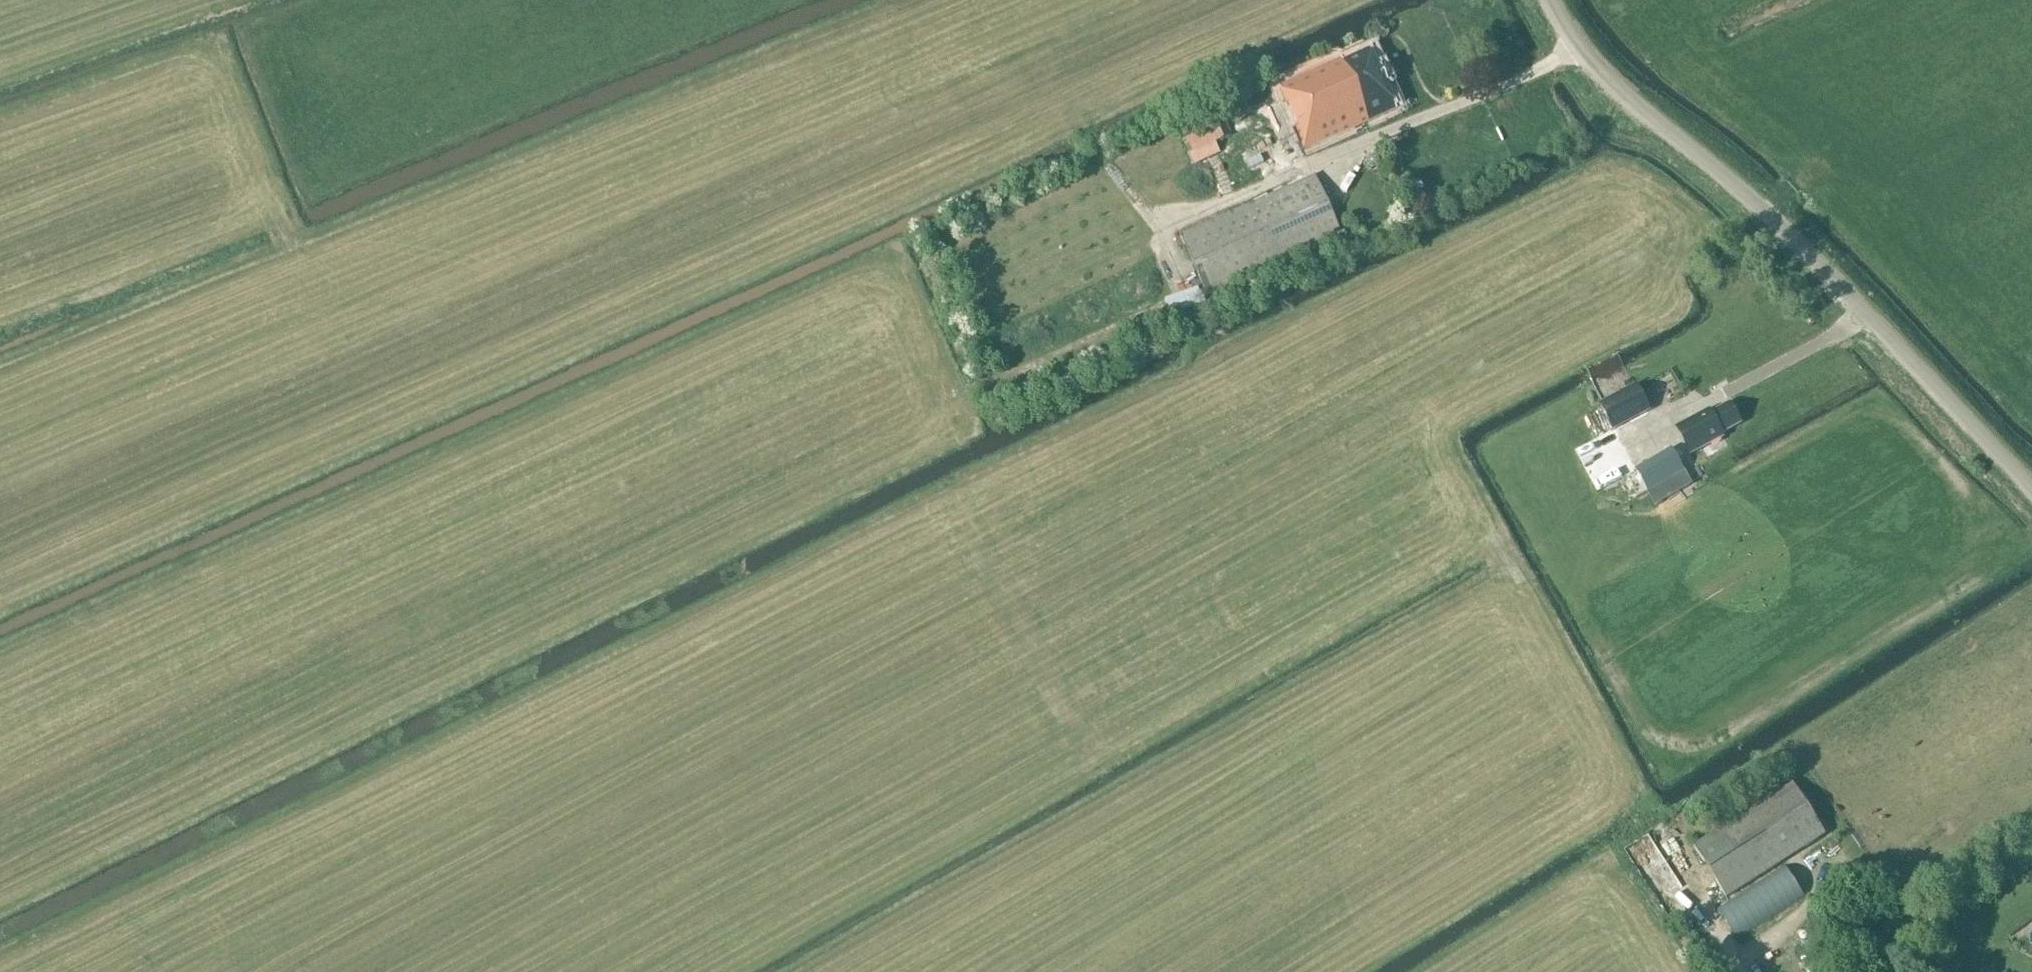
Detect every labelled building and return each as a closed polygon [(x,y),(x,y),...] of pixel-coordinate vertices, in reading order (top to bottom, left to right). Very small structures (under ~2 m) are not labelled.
[(1302,151),(1396,109),(1369,50),(1342,62),(1341,59),(1278,87),(1286,105),(1283,107),(1302,151)] [(1220,113),(1203,121),(1200,115),(1174,126),(1194,166),(1218,155),(1213,144),(1230,136),(1220,113)] [(1206,295),(1340,235),(1314,176),(1179,236),(1206,295)] [(1650,410),(1637,387),(1602,406),(1615,429),(1650,410)] [(1720,433),(1739,423),(1730,405),(1711,415),(1709,412),(1681,426),(1695,451),(1722,437),(1720,433)] [(1672,449),(1635,470),(1656,505),(1693,485),(1672,450),(1672,449)] [(1793,783),(1788,787),(1769,757),(1675,817),(1746,928),(1814,884),(1794,854),(1797,852),(1797,853),(1826,835),(1793,783)]
